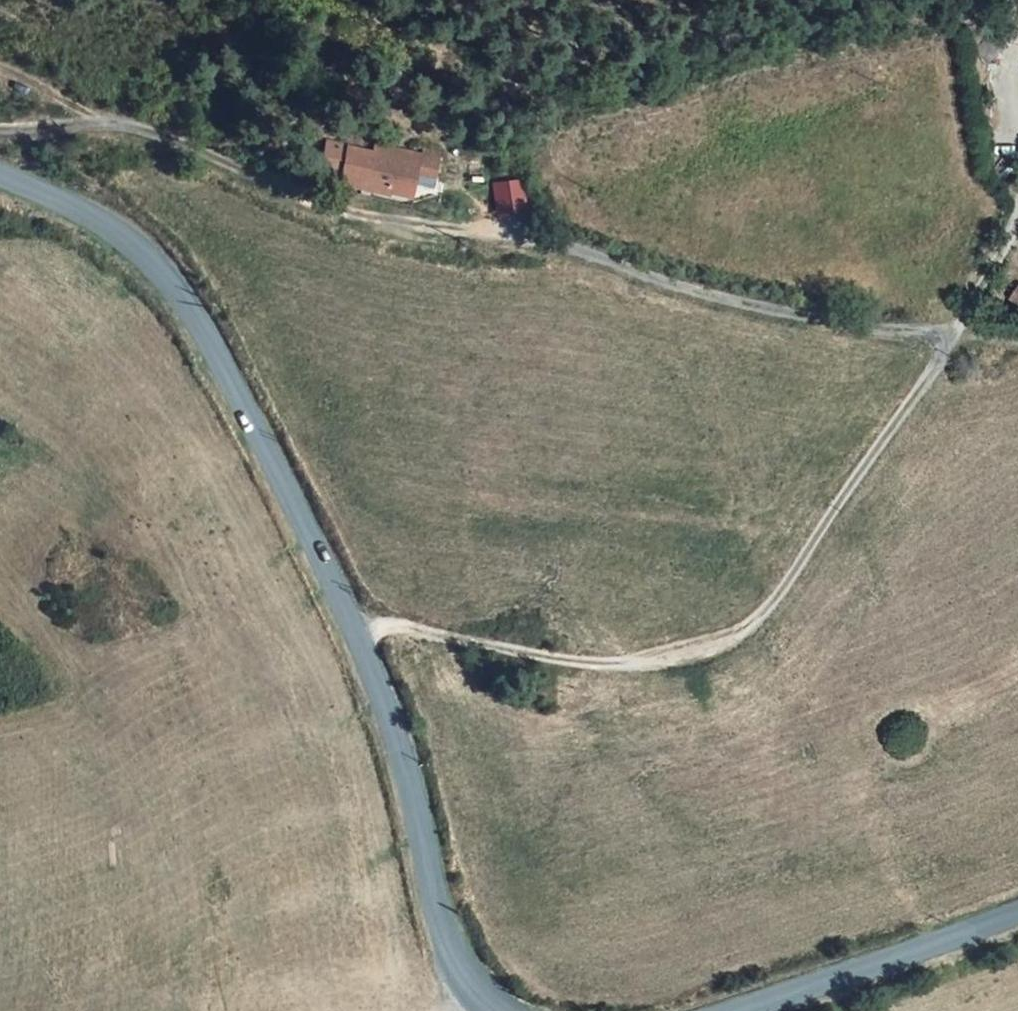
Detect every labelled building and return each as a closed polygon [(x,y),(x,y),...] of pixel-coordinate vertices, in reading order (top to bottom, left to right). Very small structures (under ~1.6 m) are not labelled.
[(1013,48),(1000,34),(979,56),(994,69),(1013,48)] [(424,156),(343,144),(342,151),(335,150),(332,162),(341,164),(337,191),(401,203),(402,194),(413,197),(416,174),(422,175),(424,156)]
